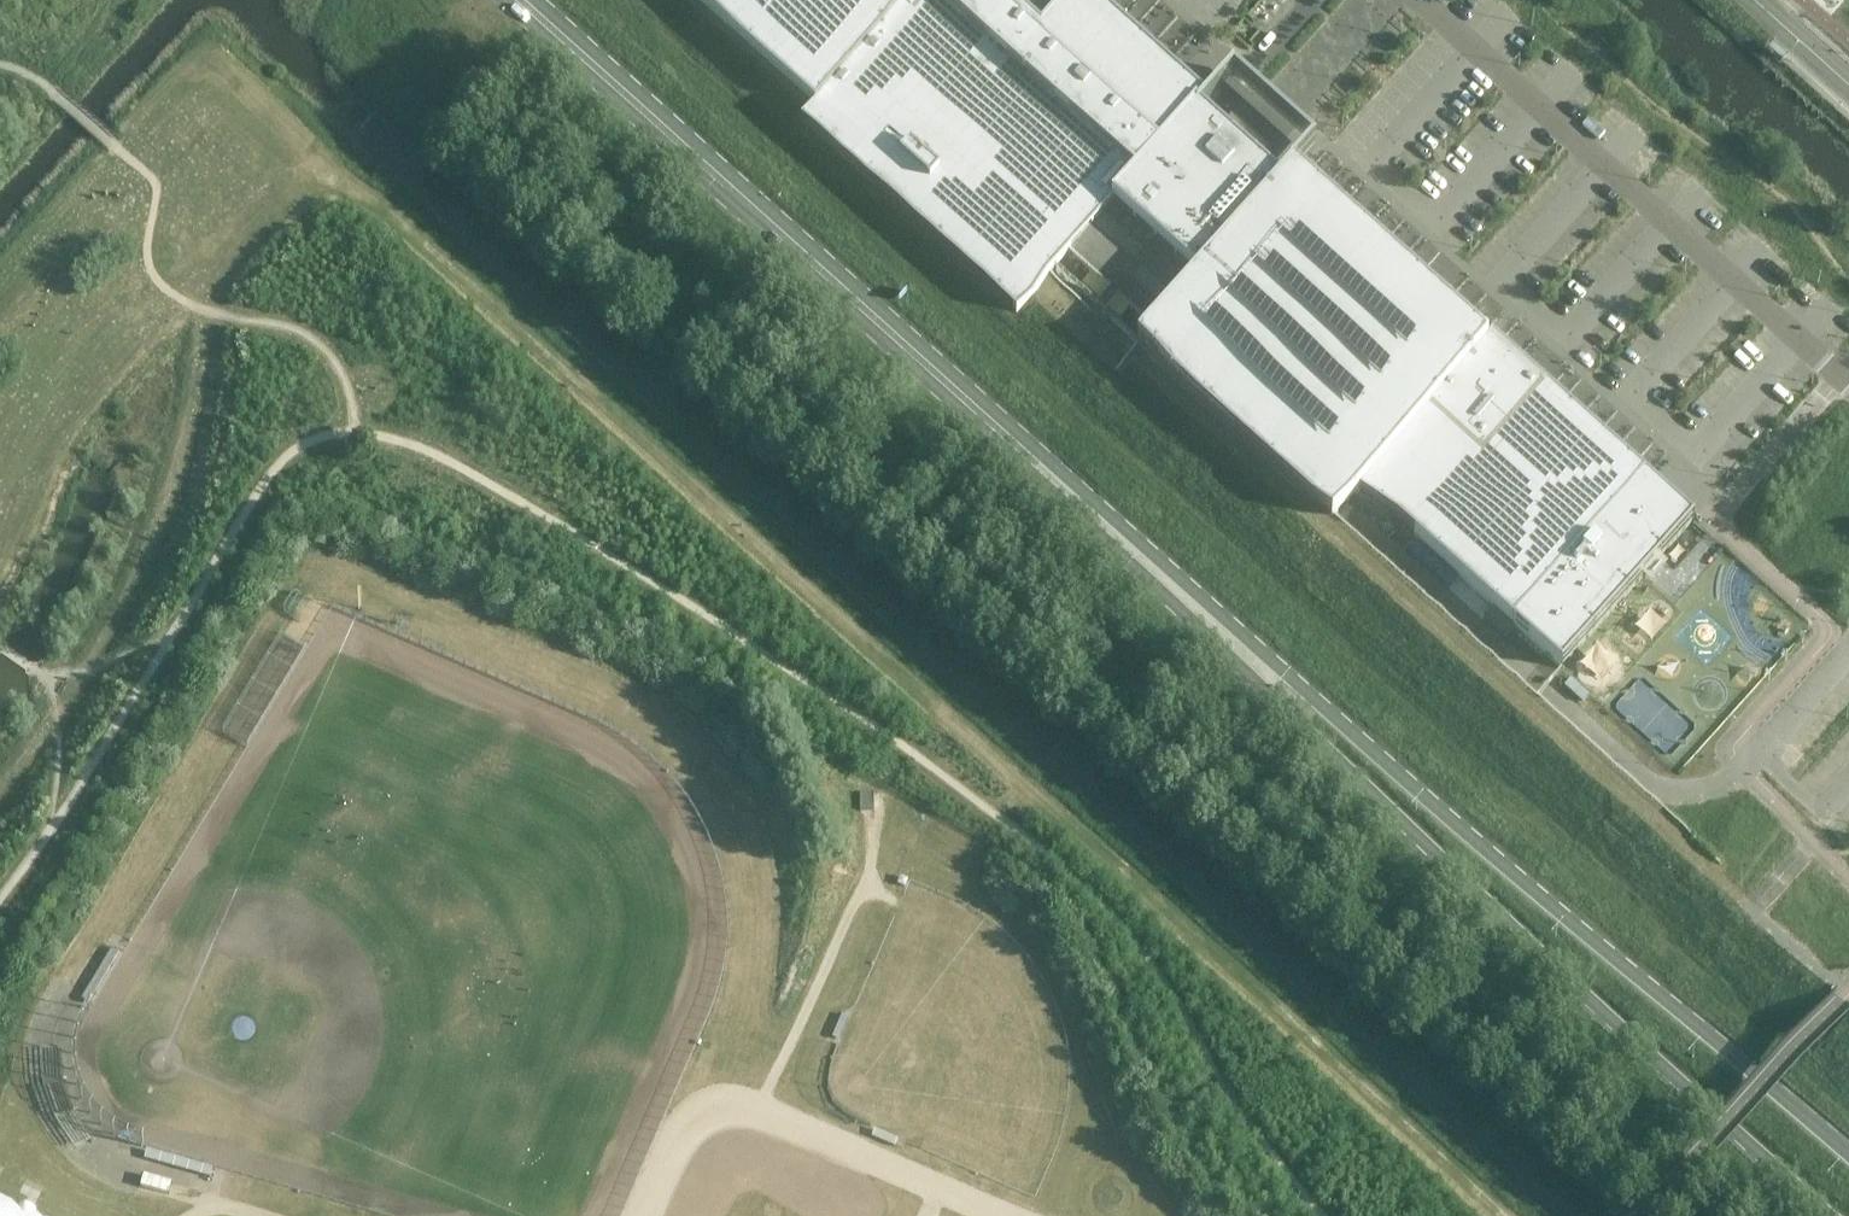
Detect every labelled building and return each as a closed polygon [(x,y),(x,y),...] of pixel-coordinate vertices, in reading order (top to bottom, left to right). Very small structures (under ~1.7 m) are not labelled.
[(1292,171),(1280,185),(1238,147),(1197,111),(1204,103),(1089,0),(699,0),(731,29),(815,104),(801,120),(802,121),(809,115),(833,88),(906,154),(876,187),(1016,313),(1049,276),(1055,269),(1069,254),(1109,290),(1118,298),(1151,328),(1138,343),(1137,344),(1332,518),(1336,514),(1337,512),(1348,499),(1360,487),(1413,535),(1471,587),(1478,593),(1561,668),(1562,667),(1562,666),(1692,522),(1693,522),(1693,521),(1671,500),(1544,387),(1539,392),(1488,346),(1493,341),(1492,340),(1487,345),(1292,171)] [(874,809),(874,793),(874,792),(860,793),(860,810),(874,809)] [(89,1002),(119,952),(112,947),(82,998),(89,1002)] [(849,1016),(842,1013),(832,1036),(839,1039),(849,1016)] [(898,1138),(875,1128),(872,1135),(895,1145),(898,1138)] [(211,1176),(213,1167),(146,1149),(144,1158),(211,1176)]
